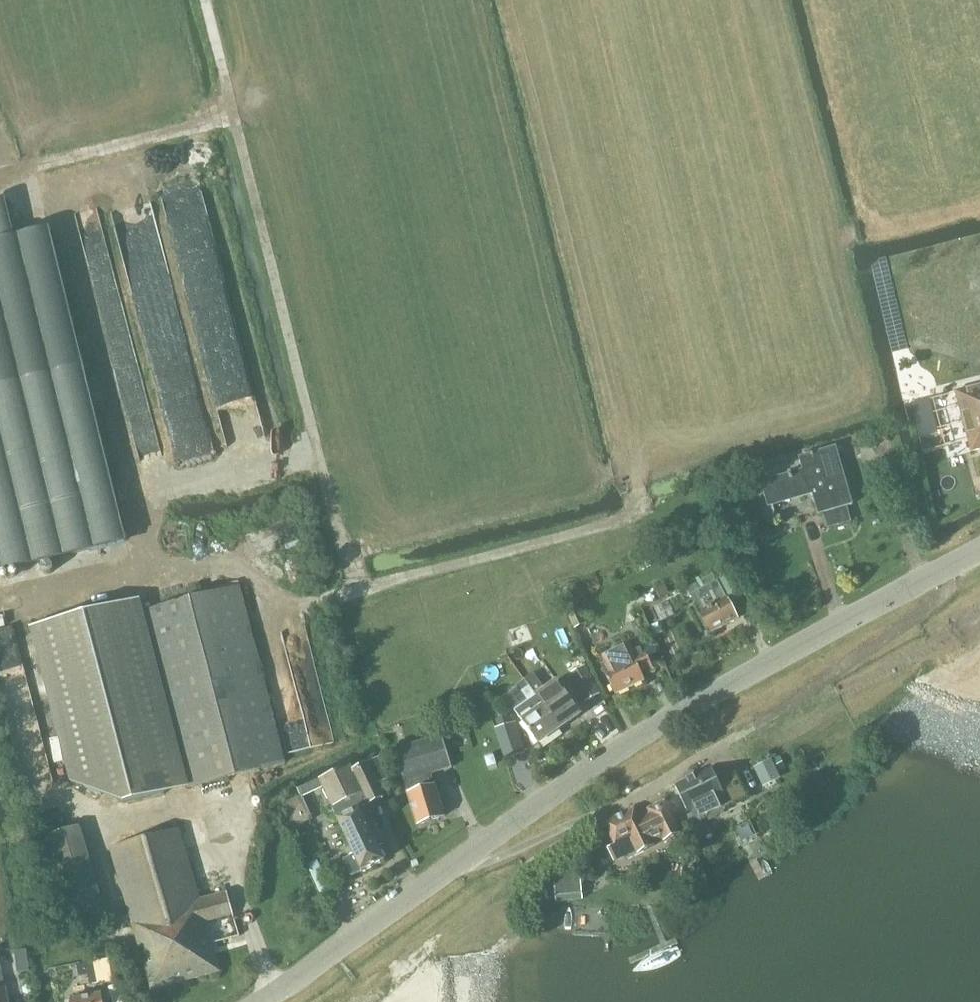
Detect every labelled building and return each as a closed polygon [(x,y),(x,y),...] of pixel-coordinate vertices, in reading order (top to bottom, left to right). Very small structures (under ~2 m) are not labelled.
[(0,200),(0,572),(125,540),(36,191),(0,200)] [(958,393),(973,453),(979,451),(979,387),(958,393)] [(855,506),(838,448),(802,458),(805,470),(767,482),(773,503),(814,492),(821,516),(825,514),(829,530),(854,523),(849,507),(855,506)] [(711,632),(738,618),(734,609),(746,603),(732,576),(692,596),(711,632)] [(287,765),(242,588),(145,613),(140,601),(33,628),(73,784),(126,805),(190,789),(287,765)] [(656,670),(645,648),(634,653),(631,648),(605,661),(606,664),(603,665),(618,696),(647,681),(643,673),(650,669),(651,672),(656,670)] [(552,671),(531,686),(562,730),(583,716),(552,671)] [(588,705),(603,698),(592,675),(577,683),(588,705)] [(529,703),(517,711),(524,722),(541,745),(562,730),(531,686),(527,681),(518,687),(529,703)] [(508,760),(527,754),(518,724),(499,730),(508,760)] [(420,826),(447,817),(433,770),(453,764),(445,737),(397,752),(420,826)] [(304,797),(305,799),(326,789),(335,807),(335,808),(357,857),(347,861),(354,877),(364,872),(364,873),(387,862),(381,849),(385,846),(377,829),(380,827),(370,807),(386,799),(380,786),(392,780),(382,758),(354,772),(352,768),(300,791),(303,798),(304,797)] [(777,761),(761,769),(769,787),(785,779),(777,761)] [(718,785),(712,773),(681,788),(694,814),(698,823),(749,799),(738,775),(718,785)] [(304,797),(303,798),(286,805),(296,829),(314,821),(305,799),(304,797)] [(685,839),(669,807),(642,820),(637,809),(607,824),(617,846),(609,850),(616,863),(626,858),(626,857),(651,844),(651,843),(668,835),(673,845),(685,839)] [(698,823),(694,814),(682,819),(686,828),(698,823)] [(62,933),(108,920),(81,828),(35,841),(62,933)] [(202,901),(182,830),(113,850),(154,992),(222,973),(208,923),(235,915),(229,894),(202,901)] [(585,876),(557,878),(559,898),(586,896),(585,876)] [(98,961),(89,962),(93,985),(102,983),(98,961)]
